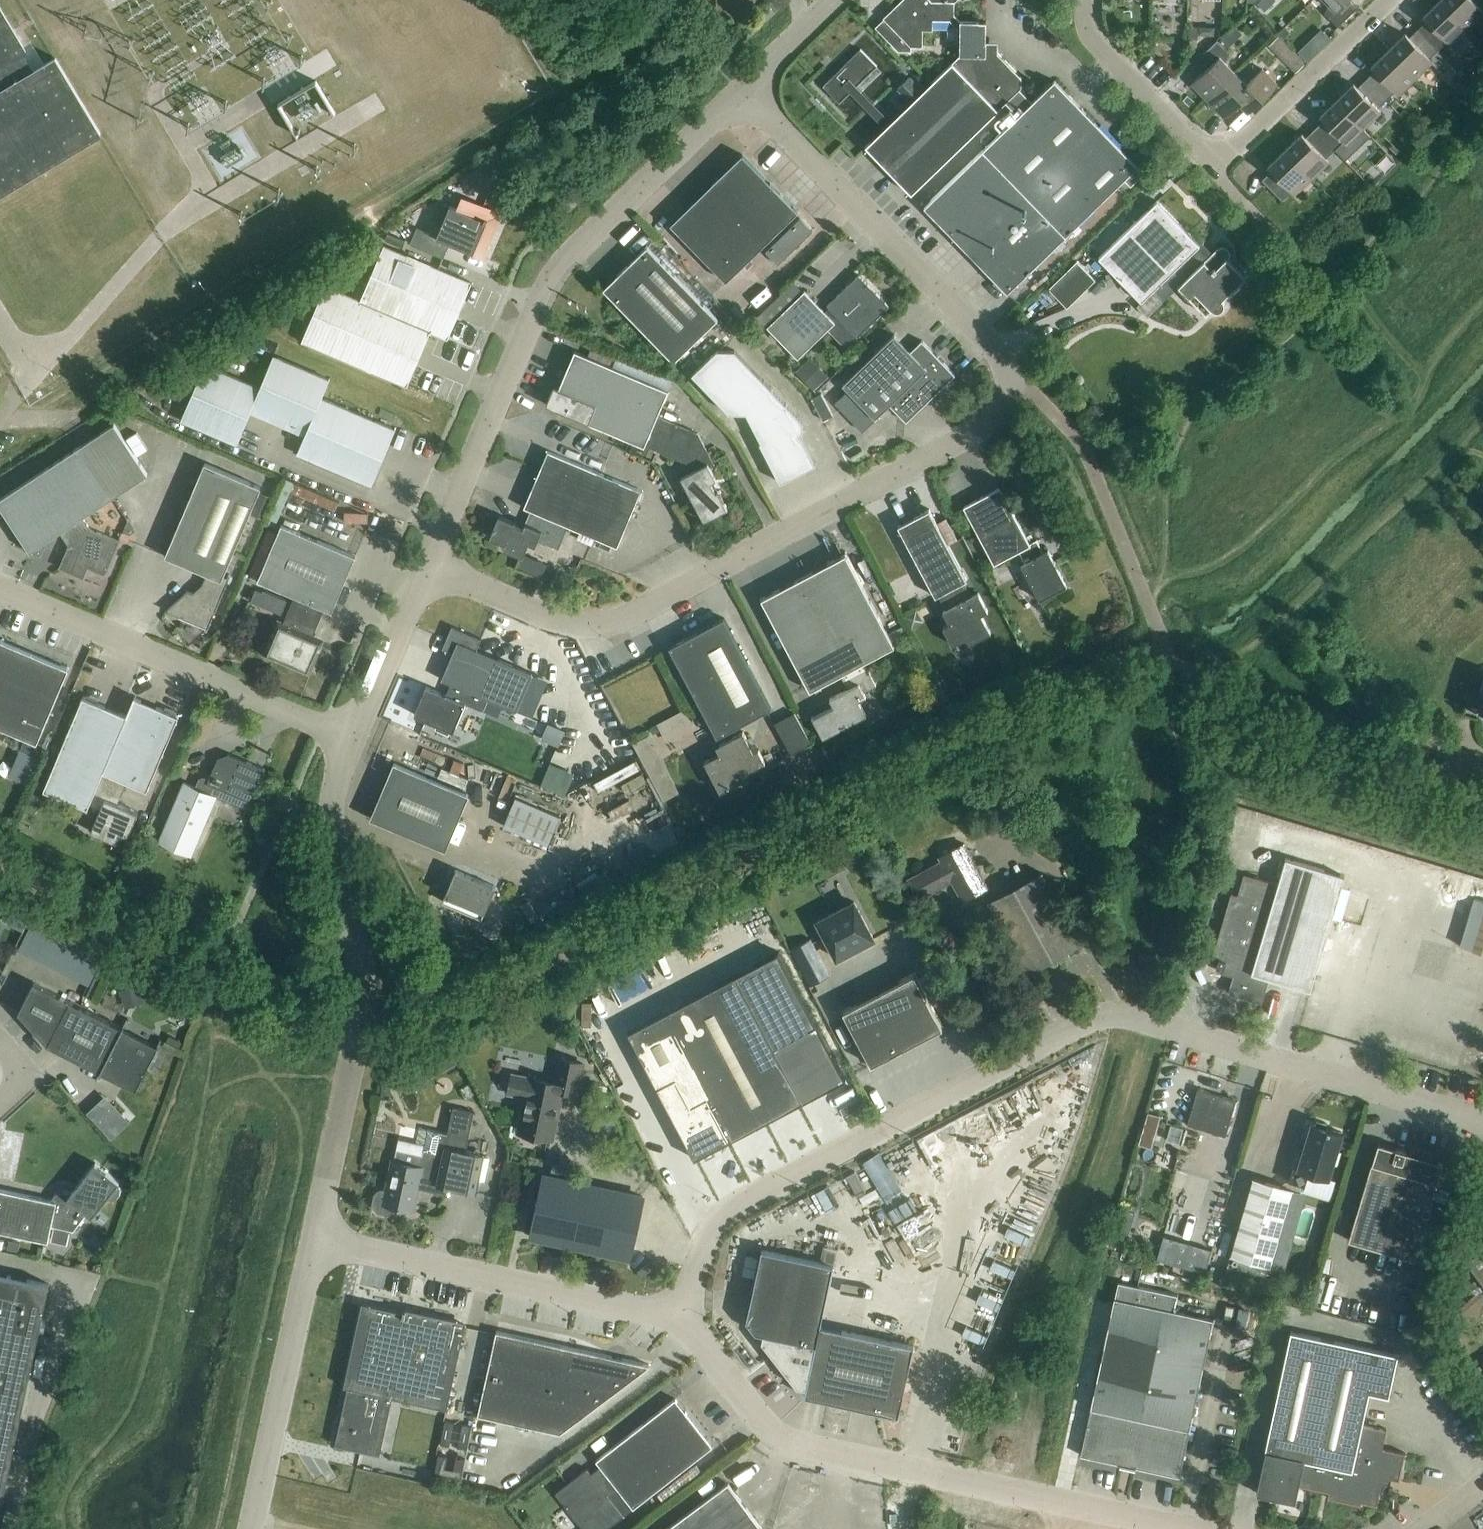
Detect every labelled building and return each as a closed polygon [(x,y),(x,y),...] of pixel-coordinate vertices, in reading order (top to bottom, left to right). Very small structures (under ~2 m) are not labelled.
[(1021,105),(1028,99),(1019,90),(1021,87),(1022,77),(998,53),(986,53),(987,21),(960,21),(954,15),(954,2),(956,0),(902,0),(883,18),(901,36),(892,45),(898,51),(911,51),(911,46),(923,47),(923,30),(933,30),(933,20),(950,20),(960,31),(960,55),(920,93),(907,80),(896,91),(909,105),(889,124),(854,88),(875,68),(858,51),(821,87),(837,104),(849,93),(883,129),(868,144),(868,143),(864,148),(911,194),(1012,96),(1021,105)] [(1257,3),(1265,11),(1276,0),(1261,0),(1257,3)] [(1330,4),(1326,11),(1325,13),(1338,26),(1355,10),(1346,0),(1326,0),(1330,4)] [(1422,32),(1438,50),(1447,41),(1450,45),(1468,28),(1440,0),(1423,16),(1430,24),(1422,32)] [(1468,28),(1482,13),(1482,10),(1481,8),(1482,6),(1482,0),(1440,0),(1468,28)] [(100,133),(54,56),(33,69),(24,54),(26,52),(0,8),(0,193),(100,133)] [(1214,36),(1215,27),(1199,26),(1199,35),(1214,36)] [(1231,45),(1242,34),(1235,27),(1223,38),(1231,45)] [(1406,33),(1388,50),(1416,78),(1433,62),(1430,58),(1438,50),(1422,32),(1413,41),(1406,33)] [(1277,52),(1286,43),(1279,36),(1270,44),(1277,52)] [(1191,83),(1208,100),(1236,73),(1226,62),(1229,55),(1230,54),(1217,40),(1200,57),(1209,66),(1191,83)] [(1309,62),(1320,51),(1309,41),(1298,52),(1309,62)] [(1378,74),(1370,82),(1386,100),(1395,91),(1399,95),(1416,78),(1388,50),(1371,67),(1378,74)] [(1247,84),(1236,73),(1208,100),(1224,118),(1242,100),(1252,110),(1277,84),(1262,69),(1247,84)] [(312,100),(321,113),(335,104),(318,79),(297,93),(305,104),(312,100)] [(1028,99),(1021,105),(1025,109),(1017,117),(1013,113),(1007,119),(1011,123),(924,207),(1007,293),(1124,180),(1131,186),(1142,175),(1136,168),(1138,166),(1055,80),(1032,103),(1028,99)] [(1354,83),(1337,100),(1364,128),(1381,112),(1378,108),(1386,100),(1370,82),(1361,91),(1354,83)] [(1327,124),(1318,133),(1335,150),(1344,141),(1347,145),(1364,128),(1337,100),(1320,117),(1327,124)] [(1302,134),(1285,150),(1312,178),(1329,162),(1326,158),(1335,150),(1318,133),(1309,141),(1302,134)] [(1312,178),(1285,150),(1268,167),(1275,174),(1266,183),(1282,201),(1292,191),(1295,195),(1312,178)] [(671,224),(726,282),(798,212),(743,155),(671,224)] [(483,257),(496,225),(487,221),(492,210),(462,198),(458,209),(450,206),(443,203),(430,233),(417,228),(410,244),(444,258),(450,243),(483,257)] [(1212,309),(1213,310),(1214,311),(1215,311),(1217,311),(1219,311),(1220,311),(1222,310),(1223,309),(1223,308),(1224,306),(1224,305),(1224,303),(1224,302),(1223,300),(1222,299),(1245,277),(1228,259),(1229,258),(1230,256),(1230,255),(1230,253),(1230,252),(1229,250),(1228,249),(1227,248),(1225,247),(1223,247),(1222,247),(1220,247),(1218,248),(1218,249),(1218,248),(1208,258),(1197,247),(1200,245),(1157,201),(1099,257),(1141,301),(1173,270),(1184,281),(1179,286),(1189,297),(1194,292),(1212,309)] [(766,252),(778,265),(813,231),(800,218),(766,252)] [(388,234),(385,242),(402,250),(406,242),(388,234)] [(302,341),(407,386),(431,331),(448,339),(472,283),(384,245),(376,263),(360,257),(344,293),(326,285),(302,341)] [(603,289),(674,362),(718,319),(647,246),(603,289)] [(1096,281),(1078,262),(1051,289),(1069,309),(1096,281)] [(827,305),(858,337),(889,306),(858,274),(827,305)] [(767,327),(798,358),(835,322),(805,291),(767,327)] [(906,422),(955,375),(922,340),(910,351),(894,334),(842,384),(848,390),(854,397),(872,415),(875,418),(890,405),(906,422)] [(802,433),(802,432),(803,430),(803,429),(804,427),(804,425),(803,424),(803,422),(802,420),(801,419),(735,350),(717,350),(692,374),(729,413),(747,413),(761,442),(760,443),(780,483),(816,465),(800,435),(802,433)] [(646,446),(657,450),(670,421),(658,416),(668,390),(575,351),(559,388),(554,386),(546,405),(644,446),(645,445),(646,446)] [(297,454),(372,485),(396,429),(322,397),(330,379),(274,356),(260,388),(205,364),(181,421),(237,444),(251,412),(305,435),(297,454)] [(795,373),(813,392),(829,377),(810,358),(795,373)] [(793,364),(789,360),(784,365),(788,369),(793,364)] [(821,394),(812,399),(823,421),(833,416),(821,394)] [(670,421),(657,450),(693,466),(695,470),(681,477),(689,492),(686,500),(688,504),(696,507),(704,521),(727,509),(718,491),(716,492),(711,482),(716,479),(710,467),(715,464),(698,433),(670,421)] [(84,578),(88,568),(105,575),(119,540),(90,528),(83,517),(148,474),(114,424),(0,499),(0,506),(30,552),(60,532),(69,545),(59,568),(84,578)] [(655,449),(646,446),(642,453),(652,457),(655,449)] [(580,531),(595,538),(617,547),(641,491),(548,451),(524,507),(531,510),(523,528),(515,525),(516,523),(499,516),(490,537),(505,543),(503,548),(523,557),(529,543),(535,546),(538,540),(559,549),(568,526),(580,531)] [(166,611),(208,628),(231,575),(229,574),(228,578),(224,576),(262,487),(205,463),(165,556),(207,574),(198,595),(188,591),(166,611)] [(1025,562),(1021,564),(1040,600),(1067,585),(1048,550),(1044,552),(1037,539),(1030,543),(1000,487),(964,507),(994,564),(1019,551),(1025,562)] [(260,492),(251,515),(264,520),(273,497),(260,492)] [(991,632),(981,614),(988,611),(978,592),(971,596),(964,582),(967,580),(929,509),(898,526),(950,624),(943,627),(952,645),(966,637),(970,644),(991,632)] [(268,653),(308,670),(320,641),(309,637),(321,607),(332,612),(356,556),(282,524),(258,580),(296,596),(283,626),(280,624),(268,653)] [(592,545),(595,538),(580,531),(577,539),(592,545)] [(866,697),(863,692),(876,686),(864,662),(894,646),(893,644),(888,634),(862,585),(863,584),(846,553),(827,563),(828,564),(780,589),(779,589),(760,599),(777,630),(810,691),(841,675),(848,689),(829,698),(834,707),(812,718),(823,738),(866,715),(858,700),(866,697)] [(257,604),(262,593),(256,590),(251,601),(257,604)] [(669,647),(717,737),(771,708),(724,618),(669,647)] [(910,635),(905,625),(888,634),(893,644),(910,635)] [(414,715),(454,731),(465,703),(483,711),(488,699),(517,711),(533,673),(477,649),(481,639),(451,626),(442,649),(452,653),(441,679),(451,683),(446,695),(427,686),(414,715)] [(37,743),(69,668),(0,639),(0,727),(37,743)] [(101,809),(91,831),(116,842),(119,834),(127,837),(138,812),(118,803),(127,782),(147,791),(179,716),(135,697),(127,715),(83,696),(44,790),(88,809),(90,805),(101,809)] [(692,724),(684,710),(671,718),(678,732),(692,724)] [(775,723),(791,754),(811,744),(795,713),(775,723)] [(720,753),(704,761),(721,792),(745,779),(742,774),(766,762),(755,742),(751,745),(743,731),(716,746),(720,753)] [(676,795),(646,737),(633,744),(663,802),(676,795)] [(239,807),(240,811),(247,814),(266,769),(229,753),(218,758),(209,779),(204,777),(199,778),(196,787),(184,782),(163,832),(195,846),(216,796),(212,794),(215,787),(242,798),(239,807)] [(370,818),(446,850),(469,795),(394,763),(370,818)] [(38,809),(43,797),(32,793),(28,805),(38,809)] [(503,826),(548,844),(560,816),(515,797),(503,826)] [(909,879),(919,899),(952,881),(963,901),(988,888),(964,844),(939,857),(941,861),(909,879)] [(1228,993),(1262,1003),(1269,978),(1311,990),(1345,876),(1286,858),(1278,883),(1244,873),(1238,895),(1231,893),(1215,948),(1218,949),(1213,967),(1234,973),(1228,993)] [(456,870),(442,901),(482,918),(496,887),(456,870)] [(988,902),(1026,974),(1057,957),(1060,963),(1070,957),(1067,952),(1080,945),(1041,873),(988,902)] [(1482,952),(1482,899),(1474,897),(1460,945),(1482,952)] [(817,921),(837,959),(874,939),(854,902),(817,921)] [(77,965),(86,945),(32,920),(23,941),(77,965)] [(830,976),(810,939),(792,949),(811,986),(830,976)] [(628,1032),(695,1158),(803,1101),(774,1047),(817,1025),(779,953),(737,976),(736,975),(628,1032)] [(841,1011),(871,1066),(944,1028),(915,972),(841,1011)] [(47,1044),(136,1089),(158,1046),(34,983),(22,1005),(47,1044)] [(120,990),(125,1008),(145,1002),(140,984),(120,990)] [(518,1121),(521,1122),(520,1127),(553,1134),(562,1090),(577,1093),(583,1064),(559,1059),(554,1083),(513,1074),(509,1094),(526,1097),(524,1108),(521,1107),(518,1121)] [(381,1093),(381,1097),(382,1097),(391,1091),(392,1085),(389,1081),(383,1085),(381,1093)] [(1192,1126),(1188,1137),(1222,1148),(1225,1136),(1236,1100),(1198,1089),(1187,1124),(1192,1126)] [(435,1193),(447,1196),(448,1188),(476,1194),(484,1154),(466,1150),(475,1112),(454,1107),(448,1134),(428,1129),(422,1155),(397,1149),(394,1160),(393,1160),(386,1191),(382,1190),(378,1191),(375,1194),(373,1204),(375,1208),(378,1211),(387,1213),(391,1211),(394,1208),(395,1207),(413,1211),(419,1184),(436,1188),(435,1193)] [(1148,1113),(1144,1125),(1157,1129),(1161,1117),(1148,1113)] [(122,1114),(104,1132),(112,1140),(130,1122),(122,1114)] [(1342,1132),(1326,1127),(1327,1123),(1316,1120),(1315,1124),(1312,1123),(1299,1165),(1294,1164),(1289,1182),(1305,1187),(1309,1172),(1328,1178),(1333,1163),(1337,1164),(1340,1152),(1337,1151),(1342,1132)] [(1349,1240),(1414,1260),(1443,1162),(1406,1151),(1396,1148),(1378,1143),(1349,1240)] [(882,1148),(865,1157),(892,1207),(909,1198),(882,1148)] [(66,1191),(63,1191),(62,1191),(59,1192),(57,1193),(56,1194),(54,1196),(53,1198),(52,1199),(52,1200),(0,1189),(0,1232),(48,1242),(52,1226),(73,1231),(87,1213),(92,1217),(107,1198),(109,1199),(111,1199),(114,1199),(115,1198),(117,1197),(118,1196),(119,1195),(120,1193),(120,1192),(120,1190),(120,1189),(120,1187),(119,1186),(117,1184),(119,1182),(95,1163),(71,1194),(70,1193),(68,1192),(66,1191)] [(530,1236),(630,1258),(643,1197),(543,1175),(530,1236)] [(1231,1255),(1270,1266),(1292,1189),(1253,1178),(1231,1255)] [(1480,1249),(1482,1246),(1482,1227),(1470,1237),(1480,1249)] [(9,1241),(7,1248),(19,1251),(21,1243),(9,1241)] [(1466,1262),(1482,1285),(1482,1249),(1466,1262)] [(762,1341),(797,1386),(806,1388),(804,1396),(898,1416),(913,1346),(820,1325),(833,1265),(762,1250),(746,1321),(755,1332),(763,1334),(762,1341)] [(50,1284),(0,1273),(0,1513),(50,1284)] [(1120,1466),(1135,1470),(1135,1467),(1179,1477),(1213,1319),(1174,1311),(1178,1295),(1118,1282),(1115,1298),(1114,1298),(1080,1455),(1120,1464),(1120,1466)] [(1466,1316),(1482,1302),(1482,1294),(1473,1282),(1461,1292),(1468,1300),(1459,1308),(1466,1316)] [(403,1314),(364,1306),(347,1385),(352,1386),(339,1445),(379,1454),(392,1396),(446,1408),(465,1323),(404,1310),(403,1314)] [(478,1415),(560,1433),(650,1365),(496,1331),(478,1415)] [(1398,1355),(1291,1332),(1265,1452),(1267,1452),(1265,1460),(1263,1459),(1256,1493),(1295,1501),(1298,1485),(1329,1492),(1328,1498),(1360,1505),(1361,1502),(1377,1506),(1381,1487),(1378,1487),(1381,1476),(1399,1480),(1405,1453),(1379,1447),(1381,1441),(1384,1442),(1386,1429),(1362,1424),(1369,1392),(1389,1397),(1398,1355)] [(591,1473),(587,1469),(555,1493),(583,1528),(606,1528),(623,1515),(607,1494),(616,1486),(633,1508),(712,1446),(675,1399),(596,1460),(600,1466),(591,1473)] [(728,1483),(666,1528),(762,1528),(728,1483)]
